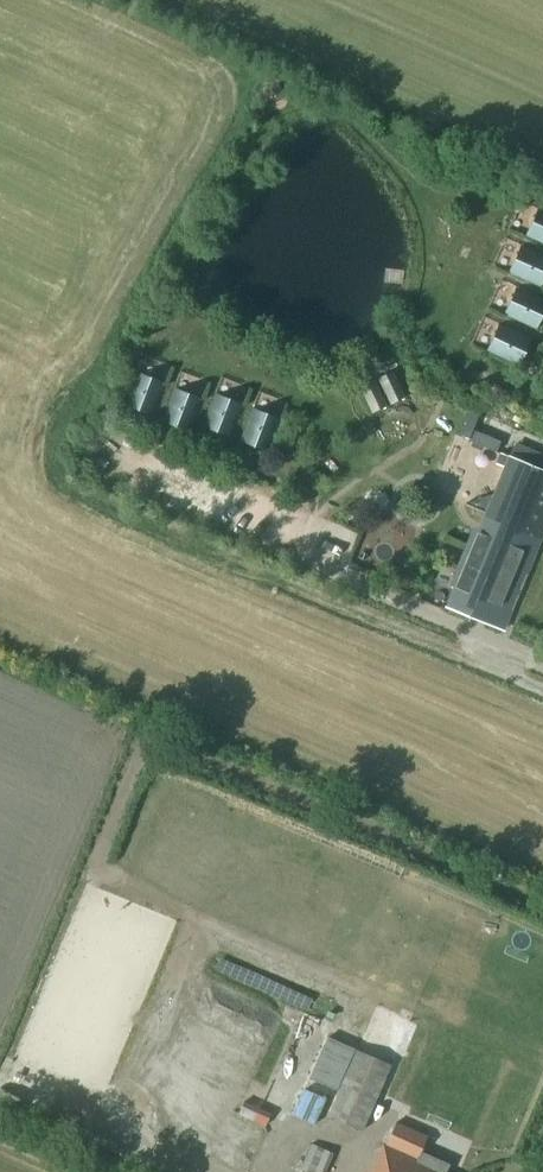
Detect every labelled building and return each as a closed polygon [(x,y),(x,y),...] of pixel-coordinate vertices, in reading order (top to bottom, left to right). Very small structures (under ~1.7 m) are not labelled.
[(539,208),(527,234),(542,242),(542,210),(539,208)] [(510,271),(540,285),(542,279),(542,254),(522,245),(510,271)] [(518,287),(505,313),(536,327),(542,311),(542,299),(518,287)] [(518,364),(531,338),(501,324),(488,350),(518,364)] [(393,370),(378,377),(391,403),(406,396),(393,370)] [(125,403),(153,414),(164,383),(137,372),(125,403)] [(375,378),(360,386),(372,412),(387,405),(375,378)] [(163,419),(190,430),(202,399),(175,388),(163,419)] [(215,393),(204,424),(231,435),(242,404),(215,393)] [(502,406),(494,422),(515,432),(523,417),(502,406)] [(253,408),(241,439),(268,450),(280,419),(253,408)] [(448,605),(503,627),(542,530),(542,468),(499,450),(495,460),(505,464),(493,494),(466,502),(487,511),(448,605)] [(392,1064),(355,1048),(327,1115),(363,1130),(392,1064)] [(254,1120),(266,1125),(272,1112),(260,1107),(254,1120)] [(371,1171),(445,1171),(449,1163),(420,1150),(427,1135),(396,1122),(379,1162),(376,1161),(371,1171)] [(305,1168),(317,1171),(325,1171),(333,1148),(314,1141),(305,1168)] [(434,1155),(444,1160),(450,1147),(440,1143),(434,1155)]
